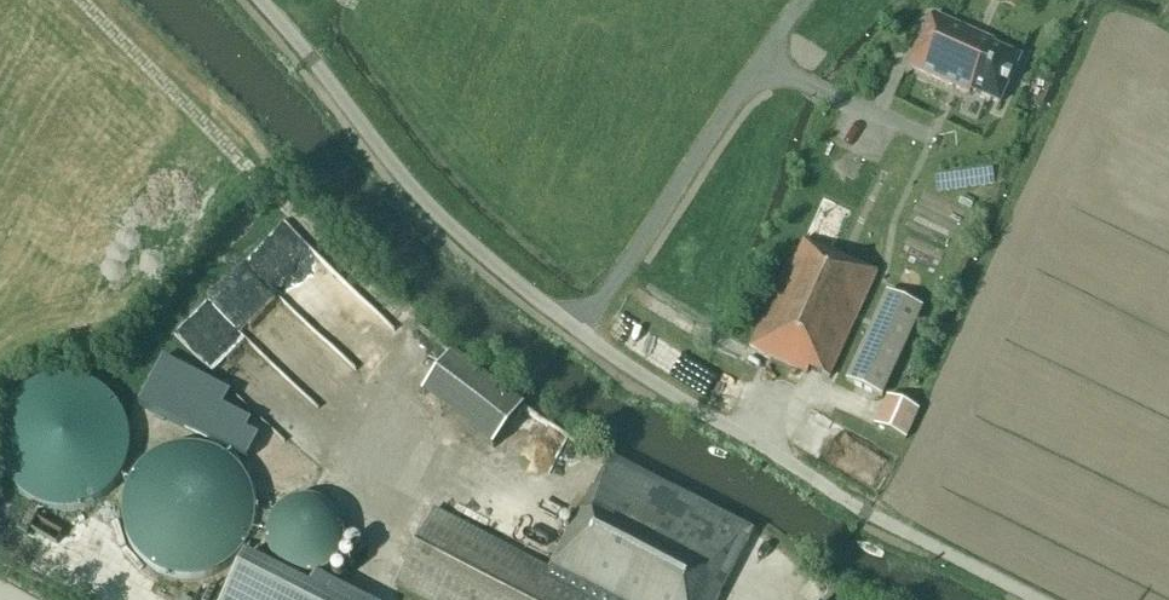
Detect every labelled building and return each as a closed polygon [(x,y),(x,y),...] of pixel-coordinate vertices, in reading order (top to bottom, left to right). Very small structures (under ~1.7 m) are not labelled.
[(933,15),(909,68),(969,95),(970,91),(999,104),(1020,58),(991,45),(993,42),(933,15)] [(829,379),(877,273),(830,253),(849,211),(823,199),(794,263),(788,260),(749,347),(806,374),(808,370),(829,379)] [(315,289),(300,303),(346,354),(358,342),(350,332),(357,326),(352,320),(348,324),(340,316),(347,309),(343,305),(352,297),(339,283),(322,297),(315,289)] [(923,310),(887,293),(846,381),(882,398),(923,310)] [(217,360),(278,422),(307,394),(245,332),(217,360)] [(422,394),(493,448),(522,409),(452,356),(422,394)] [(56,512),(65,512),(74,511),(82,509),(91,506),(99,502),(106,496),(112,490),(118,483),(123,476),(126,467),(129,459),(130,450),(130,441),(129,432),(126,423),(123,415),(118,407),(113,400),(107,394),(99,389),(91,384),(83,381),(74,379),(65,378),(57,378),(48,380),(39,382),(31,386),(23,391),(16,397),(10,403),(5,411),(1,419),(0,422),(0,468),(1,471),(5,479),(10,486),(16,493),(23,499),(30,504),(38,507),(47,510),(56,512)] [(919,412),(887,398),(875,426),(906,440),(919,412)] [(173,579),(182,581),(191,581),(200,580),(208,578),(217,575),(225,571),(232,565),(238,559),(244,552),(248,545),(252,536),(254,528),(256,519),(256,510),(254,501),(252,492),(249,484),(244,476),(239,469),(232,463),(225,458),(217,453),(209,450),(200,448),(191,447),(182,447),(173,449),(165,452),(157,455),(149,460),(142,466),(136,472),(131,480),(127,488),(124,496),(122,505),(121,514),(122,523),(124,532),(127,540),(131,548),(136,555),(142,562),(149,568),(156,573),(164,577),(173,579)] [(608,457),(591,491),(549,571),(435,510),(397,583),(430,599),(716,599),(723,586),(752,532),(608,457)] [(294,501),(288,503),(283,507),(278,510),(274,515),(271,520),(268,526),(266,532),(266,538),(266,544),(267,550),(270,556),(273,561),(277,566),(281,570),(287,574),(292,576),(298,578),(305,578),(311,578),(317,577),(323,575),(328,571),(333,568),(337,563),(340,558),(343,552),(344,546),(345,540),(345,534),(343,528),(341,522),(338,517),(334,512),(329,508),(324,504),(319,502),(313,500),(306,500),(300,500),(294,501)] [(246,558),(224,599),(318,599),(320,595),(246,558)]
